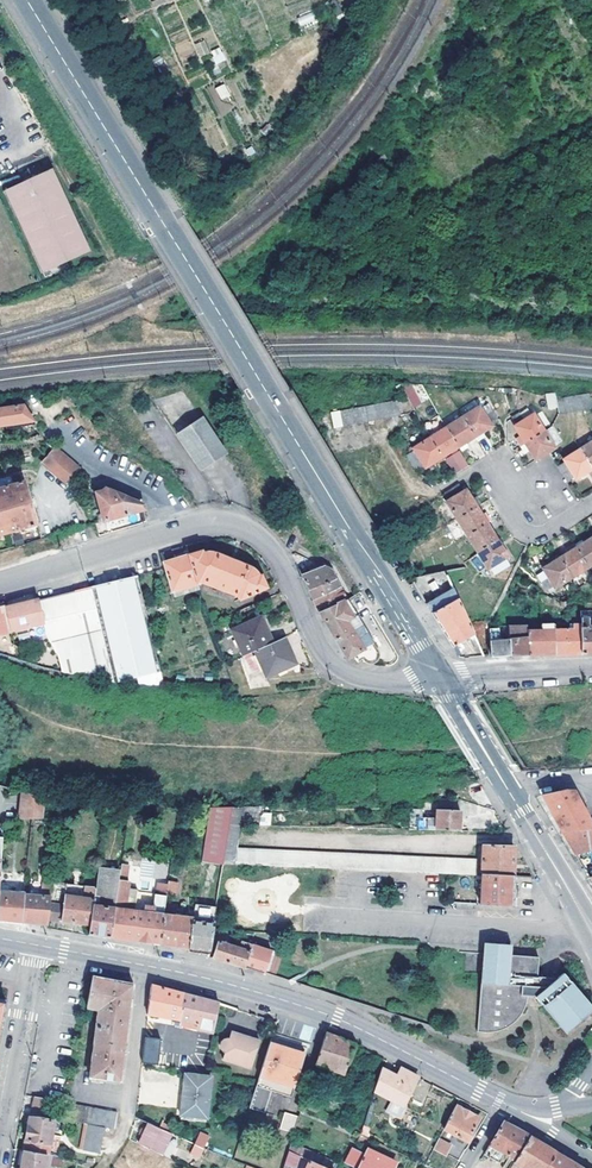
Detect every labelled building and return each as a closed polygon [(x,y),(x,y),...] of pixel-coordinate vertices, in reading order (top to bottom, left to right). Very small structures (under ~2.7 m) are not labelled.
[(312,12),(296,18),(299,26),(315,20),(312,12)] [(204,40),(194,44),(200,57),(210,53),(204,40)] [(215,71),(225,70),(223,48),(212,49),(215,71)] [(225,83),(215,88),(222,101),(231,96),(225,83)] [(29,186),(27,183),(5,193),(42,275),(89,254),(52,171),(32,180),(34,184),(29,186)] [(411,384),(403,387),(412,408),(421,404),(411,384)] [(558,404),(556,395),(547,397),(550,411),(559,409),(558,404)] [(585,413),(591,411),(591,406),(590,397),(581,399),(585,413)] [(575,400),(578,414),(585,413),(581,399),(575,400)] [(567,402),(570,416),(578,414),(575,400),(567,402)] [(570,416),(567,402),(558,404),(559,409),(561,418),(570,416)] [(334,430),(390,419),(398,418),(395,404),(331,416),(334,430)] [(25,408),(24,405),(0,409),(0,428),(33,422),(25,408)] [(464,418),(477,438),(480,442),(488,437),(485,433),(489,431),(487,428),(482,421),(490,416),(485,409),(477,414),(475,411),(464,418)] [(511,426),(525,448),(544,435),(531,415),(528,417),(525,411),(518,415),(521,420),(514,424),(511,426)] [(199,472),(228,453),(204,415),(175,434),(199,472)] [(514,424),(521,420),(518,415),(511,420),(514,424)] [(487,428),(494,424),(490,416),(482,421),(487,428)] [(447,429),(459,450),(462,454),(470,449),(467,445),(477,438),(464,418),(447,429)] [(459,450),(447,429),(431,439),(430,440),(442,461),(452,455),(453,457),(458,453),(459,450)] [(544,435),(525,448),(521,451),(526,458),(529,456),(534,463),(548,454),(553,450),(552,449),(560,444),(551,430),(544,435)] [(422,459),(426,468),(428,470),(442,461),(430,440),(416,449),(418,452),(409,458),(413,465),(422,459)] [(578,450),(591,471),(591,470),(591,442),(578,450)] [(79,468),(56,450),(44,463),(67,482),(79,468)] [(591,471),(578,450),(564,459),(566,462),(571,470),(562,476),(566,483),(575,477),(577,480),(584,476),(591,471)] [(426,468),(422,459),(413,465),(418,473),(426,468)] [(566,462),(557,468),(562,476),(571,470),(566,462)] [(25,485),(0,491),(0,538),(37,528),(25,485)] [(458,522),(479,510),(474,503),(466,492),(461,489),(460,487),(455,491),(458,498),(447,505),(458,522)] [(107,488),(94,492),(103,522),(141,510),(143,505),(107,488)] [(447,505),(458,498),(455,491),(446,497),(445,498),(447,505)] [(474,503),(479,510),(482,508),(478,501),(474,503)] [(469,540),(489,527),(493,525),(488,517),(485,520),(479,510),(458,522),(469,540)] [(478,555),(499,543),(494,535),(489,527),(469,540),(478,555)] [(591,567),(591,539),(586,544),(579,548),(591,567)] [(499,543),(478,555),(480,559),(488,572),(492,570),(507,561),(506,559),(508,557),(504,550),(499,543)] [(579,548),(571,553),(562,559),(576,579),(591,568),(591,567),(579,548)] [(204,585),(228,591),(245,598),(268,589),(262,573),(256,574),(241,563),(217,554),(203,556),(203,552),(190,554),(198,587),(204,585)] [(299,552),(291,556),(300,571),(311,565),(299,552)] [(175,557),(165,559),(166,564),(172,591),(198,587),(190,554),(175,557)] [(554,594),(576,579),(562,559),(560,556),(549,563),(540,568),(542,571),(542,572),(544,575),(548,583),(542,586),(547,594),(552,591),(554,594)] [(507,561),(492,570),(495,575),(510,566),(507,561)] [(315,574),(303,579),(306,584),(309,591),(337,581),(327,569),(314,572),(315,574)] [(542,586),(548,583),(544,575),(537,579),(542,586)] [(64,674),(115,683),(162,674),(140,578),(104,586),(95,588),(39,601),(45,626),(49,637),(60,657),(64,674)] [(424,603),(451,648),(473,635),(446,580),(435,584),(438,597),(424,603)] [(314,600),(343,592),(337,581),(309,591),(311,596),(314,600)] [(321,611),(348,600),(343,592),(314,600),(318,607),(321,611)] [(348,600),(321,611),(350,660),(354,659),(358,664),(364,662),(371,663),(376,658),(377,654),(348,600)] [(12,634),(45,626),(39,601),(20,606),(7,609),(12,634)] [(579,607),(579,616),(588,616),(591,616),(591,608),(579,607)] [(7,609),(0,610),(0,636),(12,634),(7,609)] [(588,623),(588,616),(579,616),(579,619),(579,657),(589,656),(591,656),(591,623),(588,623)] [(553,627),(553,657),(564,657),(579,657),(579,619),(568,619),(568,626),(553,627)] [(232,634),(243,659),(255,654),(273,645),(262,620),(232,634)] [(553,627),(553,620),(542,621),(541,630),(542,658),(547,657),(553,657),(553,627)] [(527,658),(526,638),(526,631),(527,622),(507,625),(507,639),(509,658),(517,658),(527,658)] [(489,628),(489,640),(491,659),(499,658),(509,658),(507,639),(499,639),(498,627),(489,628)] [(526,638),(527,658),(542,658),(541,630),(526,631),(526,638)] [(273,645),(255,654),(269,680),(297,668),(286,642),(273,645)] [(591,829),(591,826),(574,792),(563,791),(543,796),(553,815),(563,833),(591,829)] [(21,819),(43,819),(45,799),(21,792),(21,819)] [(68,801),(52,799),(52,809),(67,810),(68,801)] [(203,860),(224,862),(230,824),(232,807),(210,807),(203,860)] [(232,807),(230,824),(241,824),(243,807),(232,807)] [(438,810),(437,830),(461,830),(461,810),(438,810)] [(262,812),(261,823),(270,824),(271,813),(262,812)] [(410,818),(410,829),(430,830),(431,819),(410,818)] [(236,863),(238,846),(241,824),(230,824),(224,862),(236,863)] [(563,833),(576,855),(591,852),(591,829),(563,833)] [(246,863),(247,847),(238,846),(236,863),(246,863)] [(484,846),(483,876),(514,877),(514,848),(484,846)] [(247,847),(246,863),(255,864),(256,848),(247,847)] [(266,864),(267,848),(256,848),(255,864),(266,864)] [(274,865),(275,848),(267,848),(266,864),(274,865)] [(284,865),(284,849),(275,848),(274,865),(284,865)] [(284,849),(284,865),(292,866),(293,849),(284,849)] [(293,849),(292,866),(300,866),(301,850),(293,849)] [(308,866),(309,850),(301,850),(300,866),(308,866)] [(309,850),(308,866),(317,866),(318,851),(309,850)] [(326,867),(327,851),(318,851),(317,866),(326,867)] [(327,851),(326,867),(334,868),(335,852),(327,851)] [(335,852),(334,868),(339,868),(343,868),(344,852),(335,852)] [(344,852),(343,868),(352,869),(353,853),(344,852)] [(361,869),(361,853),(353,853),(352,869),(361,869)] [(369,869),(370,853),(361,853),(361,869),(369,869)] [(370,853),(369,869),(377,870),(378,854),(370,853)] [(385,870),(386,854),(378,854),(377,870),(385,870)] [(386,854),(385,870),(393,871),(394,855),(386,854)] [(394,855),(393,871),(402,871),(403,855),(394,855)] [(403,855),(402,871),(412,872),(412,856),(403,855)] [(420,872),(421,856),(412,856),(412,872),(420,872)] [(421,856),(420,872),(427,873),(428,857),(421,856)] [(428,857),(427,873),(436,873),(437,857),(428,857)] [(437,857),(436,873),(445,873),(446,858),(437,857)] [(446,858),(445,873),(453,874),(454,858),(446,858)] [(454,858),(453,874),(462,874),(462,859),(454,858)] [(478,875),(479,859),(470,859),(469,875),(478,875)] [(121,870),(112,937),(121,938),(131,939),(135,911),(125,910),(128,887),(126,887),(130,865),(122,863),(121,870)] [(100,935),(112,937),(121,870),(99,868),(97,887),(91,925),(90,934),(100,935)] [(514,877),(483,876),(482,905),(515,907),(515,877),(514,877)] [(50,919),(51,903),(54,877),(44,877),(42,896),(26,895),(24,921),(31,922),(49,923),(50,919)] [(169,880),(169,882),(168,894),(177,895),(178,881),(169,880)] [(157,893),(168,894),(169,882),(159,881),(157,893)] [(0,885),(0,891),(0,919),(7,920),(24,921),(26,895),(9,893),(10,886),(0,885)] [(85,898),(65,896),(64,905),(51,903),(50,919),(74,922),(91,925),(97,887),(87,886),(85,898)] [(125,910),(135,911),(135,909),(138,889),(128,887),(125,910)] [(154,894),(153,909),(165,910),(167,895),(154,894)] [(165,913),(161,944),(175,946),(190,948),(194,921),(194,918),(177,915),(179,903),(167,902),(165,913)] [(194,921),(215,924),(217,907),(196,904),(194,918),(194,921)] [(148,942),(161,944),(165,913),(135,909),(135,911),(131,939),(148,942)] [(194,921),(190,948),(197,949),(211,951),(215,924),(194,921)] [(240,948),(218,941),(213,957),(227,961),(245,967),(253,944),(243,940),(240,948)] [(514,944),(486,942),(480,1034),(494,1034),(507,1030),(515,1024),(521,1018),(526,1009),(529,996),(536,997),(568,1033),(591,1010),(591,1005),(564,973),(559,978),(540,977),(540,957),(514,956),(514,944)] [(266,974),(273,951),(253,944),(245,967),(258,972),(266,974)] [(122,1082),(134,984),(118,980),(93,975),(87,1008),(99,1010),(90,1079),(122,1082)] [(152,984),(148,1014),(182,1022),(186,993),(168,989),(162,987),(152,984)] [(186,993),(182,1022),(186,1023),(185,1030),(213,1033),(219,1002),(200,997),(186,993)] [(252,1065),(260,1041),(251,1033),(240,1030),(230,1033),(228,1033),(222,1034),(218,1039),(218,1041),(220,1045),(225,1049),(223,1056),(231,1059),(235,1055),(243,1058),(244,1062),(252,1065)] [(326,1032),(316,1065),(347,1077),(355,1046),(326,1032)] [(141,1061),(157,1064),(161,1039),(146,1036),(141,1061)] [(295,1051),(270,1043),(250,1108),(266,1113),(273,1092),(293,1098),(305,1054),(295,1051)] [(410,1073),(401,1068),(398,1076),(381,1070),(372,1097),(397,1105),(399,1101),(410,1105),(419,1078),(410,1073)] [(212,1077),(184,1074),(180,1115),(207,1118),(212,1077)] [(423,1103),(430,1084),(419,1080),(412,1099),(423,1103)] [(34,1097),(31,1114),(49,1117),(53,1100),(34,1097)] [(408,1109),(410,1105),(399,1101),(397,1105),(408,1109)] [(115,1129),(117,1112),(70,1104),(67,1120),(87,1124),(105,1127),(115,1129)] [(480,1118),(456,1105),(444,1129),(468,1141),(480,1118)] [(294,1133),(300,1117),(285,1113),(280,1129),(294,1133)] [(21,1167),(55,1167),(56,1163),(67,1165),(68,1158),(48,1154),(54,1122),(30,1118),(21,1167)] [(163,1156),(171,1134),(148,1122),(138,1144),(163,1156)] [(491,1146),(516,1160),(530,1137),(518,1130),(505,1122),(491,1146)] [(105,1127),(87,1124),(83,1150),(100,1153),(105,1127)] [(530,1137),(516,1160),(511,1167),(518,1167),(519,1165),(524,1167),(547,1167),(556,1152),(544,1145),(530,1137)] [(451,1145),(439,1139),(434,1150),(446,1156),(451,1145)] [(367,1150),(356,1145),(346,1166),(350,1167),(359,1167),(367,1150)] [(359,1167),(393,1167),(398,1158),(369,1145),(367,1150),(359,1167)] [(203,1162),(205,1150),(194,1146),(192,1158),(203,1162)] [(299,1156),(288,1151),(283,1167),(295,1167),(299,1156)] [(568,1159),(556,1152),(547,1167),(582,1167),(568,1159)] [(398,1158),(393,1167),(399,1167),(402,1160),(398,1158)]
